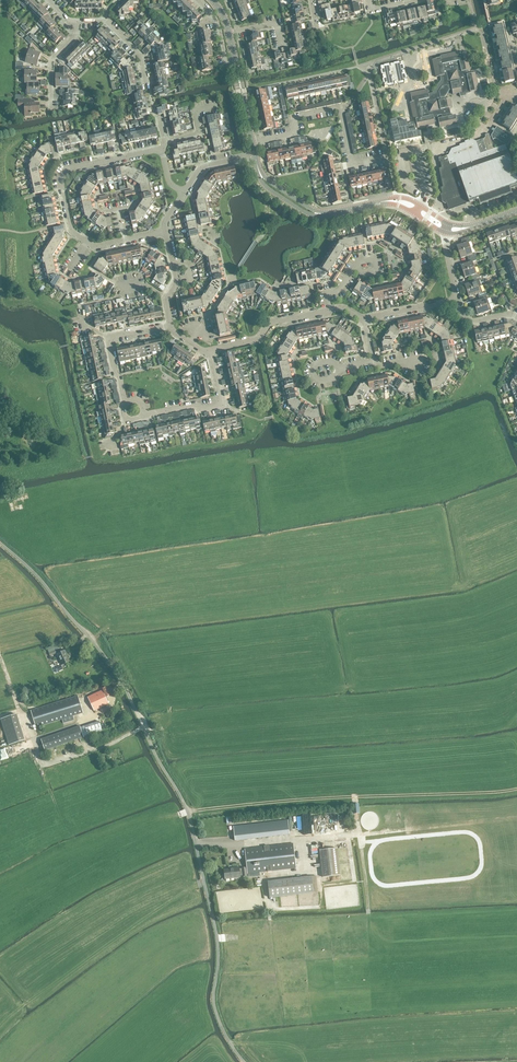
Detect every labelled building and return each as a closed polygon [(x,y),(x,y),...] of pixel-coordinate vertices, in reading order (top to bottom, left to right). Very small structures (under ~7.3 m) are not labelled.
[(23,1),(21,4),(25,8),(27,6),(33,0),(24,0),(23,1)] [(27,6),(32,11),(38,5),(33,0),(27,6)] [(72,3),(74,5),(76,5),(76,9),(82,9),(82,4),(85,2),(83,0),(80,0),(78,1),(77,0),(76,0),(72,3)] [(82,9),(82,12),(86,12),(86,9),(89,9),(89,4),(93,0),(86,0),(85,2),(82,4),(82,9)] [(89,9),(89,12),(92,12),(92,9),(95,9),(95,4),(98,1),(96,0),(93,0),(89,4),(89,9)] [(102,9),(102,4),(105,2),(103,0),(99,0),(98,1),(95,4),(95,9),(95,12),(99,12),(99,9),(102,9)] [(121,6),(121,7),(124,10),(124,13),(125,13),(129,13),(130,8),(129,8),(129,5),(126,2),(124,0),(123,0),(121,2),(123,4),(121,6)] [(126,2),(129,5),(129,8),(130,8),(134,8),(134,4),(134,1),(133,0),(128,0),(126,2)] [(185,0),(179,0),(179,1),(179,4),(178,4),(178,9),(183,8),(183,5),(187,2),(185,0)] [(187,2),(183,5),(183,8),(183,13),(188,13),(188,10),(191,6),(193,4),(189,0),(188,0),(187,2)] [(232,9),(236,8),(237,10),(242,8),(242,7),(247,5),(250,3),(249,0),(242,0),(240,1),(240,3),(231,6),(232,9)] [(297,4),(292,5),(293,11),(298,10),(298,8),(303,7),(302,4),(307,3),(306,0),(296,2),(297,4)] [(427,7),(425,7),(426,13),(427,16),(435,14),(438,13),(437,7),(434,8),(432,0),(426,2),(427,7)] [(38,5),(32,11),(37,15),(43,10),(45,8),(40,3),(38,5)] [(320,13),(322,12),(331,11),(331,10),(330,4),(323,6),(322,3),(319,4),(320,13)] [(125,18),(125,13),(124,13),(124,10),(121,7),(121,6),(119,4),(117,7),(119,9),(116,11),(120,14),(120,18),(125,18)] [(353,5),(355,14),(360,13),(360,11),(363,10),(361,4),(353,5)] [(239,13),(234,15),(235,18),(245,14),(244,12),(249,10),(247,5),(242,7),(242,8),(237,10),(239,13)] [(188,20),(192,20),(192,18),(192,15),(196,11),(191,6),(188,10),(188,13),(188,20)] [(298,10),(293,11),(294,17),(299,16),(299,14),(309,12),(308,9),(304,10),(303,7),(298,8),(298,10)] [(425,7),(421,8),(420,8),(423,19),(423,22),(428,21),(427,16),(426,13),(425,7)] [(417,20),(415,9),(410,11),(413,25),(418,23),(417,20)] [(47,14),(43,10),(37,15),(41,20),(45,16),(47,14)] [(245,14),(235,18),(236,20),(241,19),(242,22),(247,20),(246,18),(251,16),(249,10),(244,12),(245,14)] [(385,11),(387,19),(384,19),(386,25),(389,24),(388,22),(396,20),(394,14),(393,14),(391,10),(385,11)] [(192,22),(197,22),(199,24),(200,24),(200,20),(203,18),(196,11),(192,15),(192,18),(192,20),(192,22)] [(332,19),(331,11),(322,12),(324,18),(327,18),(327,20),(332,19)] [(413,25),(410,11),(405,12),(408,26),(413,25)] [(299,16),(294,17),(295,23),(301,22),(300,20),(305,19),(305,16),(309,15),(309,12),(299,14),(299,16)] [(405,12),(404,12),(400,13),(402,24),(403,27),(408,26),(405,12)] [(37,24),(42,29),(52,19),(50,17),(47,19),(45,16),(41,20),(37,24)] [(52,19),(42,29),(46,33),(52,28),(57,24),(52,19)] [(138,32),(139,34),(143,30),(141,29),(145,25),(141,20),(137,24),(138,26),(135,29),(133,28),(129,32),(134,36),(138,32)] [(502,85),(511,82),(512,84),(516,83),(516,73),(513,74),(505,37),(507,36),(504,22),(490,25),(491,26),(489,27),(495,55),(502,85)] [(301,24),(296,25),(285,28),(287,34),(292,33),(292,34),(298,33),(297,31),(302,30),(301,24)] [(143,30),(139,34),(141,36),(138,39),(140,41),(147,34),(145,33),(149,29),(145,25),(141,29),(143,30)] [(151,27),(149,29),(145,33),(147,34),(140,41),(142,43),(145,40),(147,42),(151,38),(150,37),(155,31),(151,27)] [(46,33),(51,38),(57,33),(59,30),(57,28),(55,30),(52,28),(46,33)] [(104,38),(102,37),(109,30),(107,28),(104,31),(102,29),(98,32),(99,34),(96,38),(100,42),(104,38)] [(111,32),(109,30),(102,37),(104,38),(100,42),(104,46),(108,42),(106,41),(110,37),(108,35),(111,32)] [(208,30),(200,31),(201,38),(209,36),(208,30)] [(298,33),(292,34),(293,40),(299,39),(298,37),(304,36),(302,30),(297,31),(298,33)] [(146,47),(148,49),(155,42),(154,41),(158,37),(159,36),(159,34),(157,31),(155,31),(150,37),(151,38),(147,42),(149,44),(146,47)] [(56,43),(59,40),(61,42),(66,37),(61,33),(59,35),(57,33),(51,38),(56,43)] [(252,43),(257,42),(257,40),(262,39),(260,33),(255,34),(255,36),(246,38),(246,41),(251,40),(252,43)] [(110,37),(106,41),(108,42),(104,46),(108,50),(112,47),(110,45),(118,38),(116,36),(112,39),(110,37)] [(203,45),(210,43),(209,36),(201,38),(202,44),(203,45)] [(299,39),(293,40),(295,46),(300,45),(300,43),(305,42),(304,36),(298,37),(299,39)] [(153,48),(155,50),(160,49),(160,47),(165,46),(161,42),(162,42),(158,37),(154,41),(155,42),(148,49),(150,52),(153,48)] [(112,55),(116,51),(115,49),(119,46),(116,43),(120,40),(118,38),(110,45),(112,47),(108,50),(112,55)] [(83,49),(86,53),(88,55),(92,50),(87,45),(86,46),(82,42),(80,45),(76,41),(74,43),(81,51),(83,49)] [(257,42),(252,43),(252,45),(247,46),(247,49),(243,50),(244,53),(254,51),(253,49),(258,48),(257,42)] [(296,50),(296,52),(301,51),(301,49),(306,48),(305,42),(300,43),(300,45),(295,46),(296,50)] [(81,51),(74,43),(72,45),(76,49),(73,51),(77,55),(79,53),(82,57),(86,53),(83,49),(81,51)] [(201,52),(212,49),(210,43),(203,45),(202,44),(200,45),(201,52)] [(151,54),(152,57),(162,55),(161,53),(167,52),(165,46),(160,47),(160,49),(155,50),(156,53),(151,54)] [(254,55),(259,53),(258,48),(253,49),(254,51),(244,53),(244,56),(249,55),(249,58),(255,56),(254,55)] [(118,53),(116,51),(112,55),(114,56),(110,59),(114,64),(118,60),(117,59),(124,51),(122,49),(118,53)] [(202,58),(207,57),(213,56),(212,49),(201,52),(202,58)] [(29,50),(28,56),(39,60),(41,53),(29,50)] [(77,55),(73,51),(71,53),(68,50),(66,52),(73,59),(75,58),(78,61),(82,57),(79,53),(77,55)] [(296,52),(296,50),(290,51),(290,53),(285,54),(287,60),(292,59),(291,57),(297,56),(296,52)] [(118,60),(114,64),(118,68),(122,64),(121,63),(125,59),(122,57),(126,53),(124,51),(117,59),(118,60)] [(161,53),(162,55),(152,57),(153,60),(157,59),(158,62),(171,59),(170,51),(167,52),(161,53)] [(73,59),(66,52),(64,54),(67,57),(65,59),(69,63),(70,62),(74,65),(78,61),(75,58),(73,59)] [(256,60),(261,59),(259,53),(254,55),(255,56),(249,58),(250,60),(245,61),(246,64),(256,62),(256,60)] [(287,60),(285,54),(280,55),(280,53),(275,54),(276,60),(281,59),(282,63),(287,62),(287,60)] [(425,63),(429,82),(429,83),(430,83),(433,82),(434,85),(434,86),(435,86),(442,84),(443,88),(446,87),(447,87),(447,88),(447,90),(447,91),(448,91),(451,90),(451,91),(453,96),(453,97),(453,98),(456,97),(457,97),(457,100),(458,100),(458,101),(477,96),(477,95),(471,66),(471,65),(470,65),(467,66),(467,65),(466,63),(466,62),(463,63),(462,63),(462,62),(461,56),(461,55),(460,55),(426,63),(425,63)] [(39,60),(28,56),(26,62),(37,66),(39,60)] [(127,61),(125,59),(121,63),(122,64),(118,68),(122,72),(128,71),(127,69),(132,68),(128,64),(130,62),(132,60),(130,58),(127,61)] [(262,65),(261,59),(256,60),(256,62),(246,64),(247,67),(251,66),(252,69),(257,68),(257,66),(262,65)] [(404,65),(403,61),(399,62),(400,62),(399,62),(394,63),(394,64),(393,63),(390,64),(390,65),(389,65),(389,64),(384,65),(384,66),(383,65),(380,66),(380,70),(381,70),(382,74),(382,75),(381,75),(382,79),(383,78),(383,79),(382,79),(383,83),(384,83),(383,84),(384,87),(388,87),(388,86),(388,87),(394,85),(398,85),(398,84),(404,83),(404,82),(404,83),(408,82),(407,78),(406,79),(406,78),(407,78),(406,74),(405,74),(406,74),(405,70),(404,70),(405,69),(404,65),(403,65),(404,65)] [(164,63),(158,64),(159,66),(154,67),(155,73),(160,72),(160,70),(165,69),(164,63)] [(209,67),(209,63),(201,65),(202,71),(213,69),(212,66),(209,67)] [(56,74),(56,81),(68,81),(68,74),(70,71),(65,66),(62,69),(60,69),(60,74),(56,74)] [(128,75),(134,74),(132,68),(127,69),(128,71),(122,72),(123,73),(120,74),(121,79),(129,77),(128,75)] [(160,72),(155,73),(156,79),(161,78),(161,76),(166,75),(165,69),(160,70),(160,72)] [(130,81),(135,80),(134,74),(128,75),(129,77),(121,79),(122,84),(130,83),(130,81)] [(161,78),(156,79),(157,85),(163,84),(162,82),(167,81),(166,75),(161,76),(161,78)] [(336,76),(334,77),(337,89),(342,88),(340,75),(336,76)] [(345,77),(340,78),(340,75),(342,88),(351,86),(349,75),(345,75),(345,77)] [(337,89),(334,77),(332,77),(329,78),(332,91),(337,89)] [(325,79),(323,79),(326,92),(332,91),(329,78),(325,78),(325,79)] [(326,92),(323,79),(321,80),(321,79),(318,80),(321,93),(326,92)] [(123,90),(126,90),(131,88),(131,86),(136,85),(135,80),(130,81),(130,83),(122,84),(123,90)] [(314,81),(313,81),(315,94),(321,93),(318,80),(314,81)] [(62,87),(62,90),(70,90),(70,87),(68,87),(68,81),(56,81),(56,87),(62,87)] [(163,84),(157,85),(158,88),(159,90),(166,89),(166,87),(169,86),(167,81),(162,82),(163,84)] [(315,94),(313,81),(310,82),(307,82),(310,95),(315,94)] [(302,84),(304,96),(310,95),(307,82),(304,83),(302,84)] [(304,96),(302,84),(299,84),(296,85),(299,97),(304,96)] [(131,88),(126,90),(127,95),(133,94),(132,92),(137,91),(137,93),(143,92),(142,86),(136,87),(136,85),(131,86),(131,88)] [(293,86),(291,86),(293,99),(299,97),(296,85),(293,85),(293,86)] [(289,86),(283,87),(284,91),(286,90),(288,100),(293,99),(291,86),(289,86)] [(265,88),(265,90),(256,92),(257,97),(269,95),(268,87),(265,88)] [(71,90),(70,90),(62,90),(59,90),(59,91),(60,92),(61,94),(61,95),(62,94),(63,95),(63,102),(62,102),(62,106),(68,106),(68,105),(72,105),(72,106),(73,106),(73,105),(75,105),(75,98),(77,98),(77,94),(83,94),(83,90),(71,90)] [(144,98),(146,97),(149,97),(148,94),(143,95),(143,92),(137,93),(138,95),(133,96),(134,102),(139,101),(139,99),(144,98)] [(270,100),(269,95),(257,97),(258,103),(268,101),(270,100)] [(134,102),(135,105),(135,107),(140,106),(140,104),(147,103),(146,97),(144,98),(139,99),(139,101),(134,102)] [(451,98),(439,101),(441,109),(453,107),(451,98)] [(39,104),(32,104),(31,100),(18,100),(18,106),(25,106),(25,116),(31,116),(31,113),(39,113),(39,104)] [(149,109),(147,103),(140,104),(140,106),(135,107),(136,113),(142,112),(141,110),(149,109)] [(515,104),(514,105),(512,104),(499,123),(506,128),(510,130),(516,119),(516,105),(515,104)] [(163,112),(168,111),(167,105),(162,106),(162,108),(157,109),(158,115),(163,114),(164,114),(163,112)] [(151,108),(149,109),(141,110),(142,112),(136,113),(133,114),(134,120),(146,118),(146,116),(148,115),(147,112),(152,111),(151,108)] [(164,118),(169,117),(170,118),(175,117),(175,115),(180,114),(178,108),(173,109),(174,111),(169,112),(168,111),(163,112),(164,114),(163,114),(164,118)] [(165,122),(170,121),(171,124),(176,123),(176,121),(181,120),(180,114),(175,115),(175,117),(170,118),(170,119),(168,119),(165,119),(165,122)] [(218,115),(208,117),(202,118),(204,124),(209,123),(209,125),(214,123),(214,121),(219,120),(218,115)] [(440,126),(457,124),(456,115),(439,117),(440,126)] [(274,116),(271,117),(262,119),(263,125),(275,122),(274,116)] [(398,119),(391,120),(396,143),(422,137),(420,131),(416,132),(414,122),(409,123),(408,120),(398,122),(398,119)] [(176,123),(171,124),(172,130),(177,129),(177,127),(182,126),(181,120),(176,121),(176,123)] [(220,126),(219,120),(214,121),(214,123),(209,125),(210,128),(205,129),(206,131),(216,129),(215,127),(220,126)] [(275,122),(263,125),(264,130),(273,128),(273,129),(276,129),(275,122)] [(373,125),(363,127),(364,133),(374,130),(377,130),(376,124),(373,125)] [(177,129),(172,130),(173,136),(179,135),(178,133),(184,132),(182,126),(177,127),(177,129)] [(222,132),(220,126),(215,127),(216,129),(206,131),(206,134),(211,133),(211,136),(217,135),(216,133),(222,132)] [(507,146),(513,137),(509,134),(497,126),(495,129),(493,128),(492,130),(494,132),(491,136),(491,137),(493,140),(496,139),(506,145),(507,146)] [(109,137),(111,147),(114,146),(113,141),(116,141),(115,135),(113,127),(106,129),(106,132),(107,137),(109,137)] [(151,133),(152,139),(158,137),(157,132),(155,132),(154,127),(148,128),(149,134),(151,133)] [(145,134),(146,140),(152,139),(151,133),(149,134),(148,128),(142,130),(143,135),(145,134)] [(139,136),(140,141),(146,140),(145,134),(143,135),(142,130),(136,131),(137,136),(139,136)] [(84,131),(78,132),(79,138),(81,137),(83,147),(86,147),(85,142),(88,141),(86,132),(84,132),(84,131)] [(133,137),(135,142),(140,141),(139,136),(137,136),(136,131),(130,132),(132,137),(133,137)] [(78,132),(72,134),(74,139),(76,138),(77,144),(79,143),(80,148),(83,147),(81,137),(79,138),(78,132)] [(103,138),(105,143),(107,143),(108,147),(111,147),(109,137),(107,137),(106,132),(101,133),(102,138),(103,138)] [(132,137),(130,132),(125,133),(126,139),(128,138),(129,143),(135,142),(133,137),(132,137)] [(217,135),(211,136),(212,139),(208,140),(208,143),(218,141),(218,139),(223,138),(222,132),(216,133),(217,135)] [(102,138),(101,133),(95,134),(96,139),(98,139),(100,149),(103,148),(102,144),(105,143),(103,138),(102,138)] [(126,139),(125,133),(119,135),(120,140),(122,140),(123,145),(129,143),(128,138),(126,139)] [(56,143),(57,148),(58,153),(64,152),(63,147),(65,146),(64,141),(62,141),(61,136),(60,134),(54,135),(56,143)] [(72,134),(67,135),(68,140),(70,140),(72,150),(75,149),(74,144),(77,144),(76,138),(74,139),(72,134)] [(96,139),(95,134),(89,136),(91,146),(93,145),(93,146),(96,145),(97,150),(100,149),(98,139),(96,139)] [(486,138),(482,139),(487,152),(494,149),(489,134),(485,135),(486,138)] [(69,150),(72,150),(70,140),(68,140),(67,135),(61,136),(62,141),(64,141),(65,146),(68,146),(69,150)] [(224,144),(223,138),(218,139),(218,141),(208,143),(209,146),(213,145),(214,148),(219,147),(219,145),(224,144)] [(480,154),(487,152),(482,139),(476,142),(480,154)] [(204,150),(203,144),(201,145),(200,140),(194,141),(196,146),(198,146),(199,151),(199,153),(205,152),(204,150)] [(302,141),(302,143),(299,144),(300,146),(302,159),(308,158),(307,155),(304,140),(302,141)] [(304,140),(307,155),(316,153),(315,147),(311,147),(311,144),(307,145),(306,140),(304,140)] [(196,146),(194,141),(189,142),(190,147),(192,147),(193,152),(199,151),(198,146),(196,146)] [(447,156),(450,165),(455,163),(464,190),(469,203),(478,200),(480,204),(512,193),(510,189),(516,186),(516,179),(505,145),(494,149),(487,152),(480,154),(476,142),(474,142),(471,141),(459,145),(460,146),(451,149),(449,153),(448,152),(447,152),(447,153),(449,154),(448,155),(447,156)] [(189,142),(183,143),(184,149),(186,148),(187,154),(193,152),(192,147),(190,147),(189,142)] [(41,147),(39,150),(47,155),(52,154),(51,146),(50,146),(50,143),(45,145),(45,146),(41,147)] [(184,149),(183,143),(177,145),(178,150),(180,149),(181,155),(187,154),(186,148),(184,149)] [(219,147),(214,148),(215,151),(210,152),(211,155),(221,153),(220,151),(225,150),(224,144),(219,145),(219,147)] [(271,147),(272,152),(275,165),(274,162),(280,161),(278,151),(275,152),(274,146),(271,147)] [(300,146),(294,148),(297,160),(302,159),(300,146)] [(291,161),(297,160),(294,148),(289,149),(291,158),(291,161)] [(44,159),(44,160),(46,162),(47,160),(45,158),(47,155),(39,150),(38,149),(36,152),(35,152),(34,153),(44,159)] [(173,153),(173,156),(174,162),(181,160),(179,155),(181,155),(180,149),(178,150),(174,151),(175,153),(173,153)] [(272,152),(267,153),(269,163),(267,163),(268,166),(275,165),(272,152)] [(42,163),(42,162),(44,160),(44,159),(34,153),(33,154),(35,154),(33,157),(32,157),(31,157),(42,163)] [(333,164),(334,165),(337,164),(336,162),(333,162),(332,158),(329,159),(328,155),(322,157),(324,166),(333,164)] [(440,161),(441,168),(450,165),(447,156),(441,158),(442,161),(440,161)] [(28,170),(39,168),(41,164),(43,166),(45,164),(42,162),(42,163),(31,157),(31,158),(32,159),(30,162),(31,163),(29,166),(30,169),(28,170)] [(445,203),(447,204),(450,206),(453,201),(453,199),(457,197),(458,197),(456,192),(464,190),(455,163),(450,165),(441,168),(439,169),(443,187),(441,188),(443,200),(444,199),(445,201),(446,202),(445,203)] [(335,169),(334,165),(333,164),(324,166),(321,166),(322,172),(323,172),(335,169)] [(129,182),(131,183),(133,181),(132,180),(138,170),(137,169),(137,170),(133,168),(132,169),(129,168),(126,168),(127,177),(131,179),(129,182)] [(132,180),(133,181),(135,182),(136,183),(142,173),(141,172),(141,173),(138,171),(138,170),(132,180)] [(86,180),(86,181),(96,187),(95,188),(98,190),(99,188),(96,186),(99,183),(96,173),(96,175),(93,175),(91,178),(90,177),(87,181),(86,180)] [(140,185),(149,183),(148,180),(145,178),(146,176),(143,174),(143,173),(142,173),(136,183),(135,182),(133,184),(134,185),(135,186),(137,183),(140,185)] [(206,180),(216,187),(216,186),(215,185),(217,182),(215,173),(210,177),(208,176),(206,179),(206,180)] [(373,183),(371,173),(365,174),(368,184),(368,187),(374,186),(373,183)] [(204,178),(203,180),(205,181),(204,184),(203,185),(212,191),(214,187),(215,188),(216,187),(206,180),(206,179),(204,178)] [(84,184),(83,185),(93,192),(94,191),(95,188),(96,187),(86,181),(87,182),(85,185),(84,184)] [(201,182),(200,184),(202,186),(200,189),(210,195),(211,194),(210,194),(212,191),(203,185),(204,184),(201,182)] [(80,198),(90,196),(91,196),(92,193),(95,194),(96,192),(94,191),(93,192),(83,185),(82,186),(83,187),(81,190),(82,191),(81,194),(81,198),(80,198)] [(198,194),(198,197),(197,201),(207,199),(209,196),(210,196),(210,195),(200,189),(197,193),(198,194)] [(154,198),(143,200),(141,203),(139,202),(137,204),(140,205),(140,204),(151,211),(151,210),(150,209),(152,206),(151,205),(153,202),(152,198),(154,198)] [(479,205),(480,210),(495,205),(494,200),(479,205)] [(92,204),(92,206),(81,208),(81,209),(82,209),(83,213),(84,213),(84,212),(94,210),(93,207),(95,206),(95,204),(92,204)] [(140,205),(138,207),(138,208),(148,215),(149,214),(147,213),(149,210),(150,211),(151,211),(140,204),(140,205)] [(137,222),(141,221),(143,218),(144,218),(146,215),(147,216),(148,215),(138,208),(138,207),(136,206),(135,208),(137,209),(135,212),(137,223),(137,222)] [(90,223),(91,223),(98,213),(99,214),(100,212),(98,210),(97,213),(94,210),(84,212),(84,213),(85,216),(88,218),(87,219),(91,222),(90,223)] [(130,214),(132,225),(134,225),(133,224),(137,223),(135,212),(131,213),(131,211),(128,211),(129,214),(130,214)] [(94,225),(95,226),(102,216),(101,215),(99,214),(98,213),(91,223),(92,222),(95,224),(94,225)] [(101,226),(104,229),(108,228),(108,229),(106,219),(103,217),(104,214),(102,213),(101,215),(102,216),(95,226),(96,227),(97,225),(100,228),(101,226)] [(211,218),(200,220),(201,225),(209,224),(210,226),(212,226),(212,223),(213,223),(213,222),(212,222),(211,218)] [(379,225),(375,226),(377,236),(378,236),(381,236),(382,238),(384,238),(383,235),(382,235),(379,224),(378,224),(379,225)] [(391,240),(392,238),(391,237),(398,227),(397,226),(396,227),(393,225),(392,227),(389,225),(385,225),(385,224),(387,235),(387,234),(390,236),(389,239),(391,240)] [(371,225),(370,226),(372,237),(374,237),(376,237),(377,239),(379,239),(378,236),(377,236),(375,226),(371,227),(371,225)] [(515,225),(509,227),(512,236),(512,237),(516,235),(516,232),(515,225)] [(54,230),(55,234),(63,239),(64,232),(65,232),(64,226),(54,229),(52,229),(53,230),(54,230)] [(370,226),(369,226),(369,227),(365,228),(367,239),(371,238),(372,240),(374,240),(374,237),(372,237),(370,226)] [(399,226),(398,227),(391,237),(392,238),(398,242),(397,244),(399,245),(400,243),(399,242),(406,232),(407,231),(399,226)] [(509,226),(503,228),(506,238),(512,236),(509,227),(509,226)] [(501,240),(506,238),(503,228),(497,230),(501,240)] [(497,230),(492,232),(495,241),(501,240),(497,230)] [(404,245),(408,248),(413,240),(414,239),(406,234),(407,233),(406,232),(399,242),(400,243),(404,245)] [(489,244),(495,241),(492,232),(486,234),(489,244)] [(61,243),(62,243),(63,241),(66,242),(67,240),(64,238),(64,239),(63,239),(55,234),(53,237),(52,236),(51,237),(61,243)] [(360,246),(357,234),(356,235),(356,236),(353,237),(355,247),(356,247),(358,246),(359,249),(362,249),(361,246),(360,246)] [(343,240),(340,241),(338,244),(336,243),(345,249),(349,249),(349,251),(352,251),(351,248),(350,248),(348,236),(347,237),(347,238),(343,239),(343,240)] [(355,247),(353,237),(349,237),(349,236),(348,236),(350,248),(351,248),(354,248),(354,250),(357,250),(356,247),(355,247)] [(52,239),(50,242),(59,248),(59,247),(60,245),(63,246),(64,244),(62,243),(61,243),(51,237),(50,238),(52,239)] [(461,239),(462,241),(463,244),(457,246),(459,252),(470,248),(468,242),(470,242),(469,237),(461,239)] [(205,243),(206,244),(207,242),(205,240),(204,243),(200,240),(190,243),(191,243),(192,246),(195,248),(194,249),(199,252),(205,243)] [(416,242),(413,240),(408,248),(409,251),(406,252),(406,254),(409,254),(409,253),(421,250),(420,249),(419,249),(418,245),(417,246),(416,242)] [(61,248),(59,247),(59,248),(50,242),(47,245),(46,244),(46,245),(56,252),(56,251),(58,249),(60,250),(61,248)] [(203,255),(209,246),(210,247),(211,244),(209,243),(208,245),(206,244),(205,243),(199,252),(203,255)] [(345,249),(336,243),(331,251),(330,250),(330,251),(340,258),(339,259),(341,260),(343,258),(340,257),(343,253),(345,249)] [(46,247),(44,250),(53,256),(55,253),(57,255),(59,253),(56,251),(56,252),(46,245),(45,246),(46,247)] [(203,255),(207,258),(216,255),(212,250),(213,249),(210,247),(209,246),(203,255)] [(146,262),(152,251),(148,248),(147,250),(141,249),(140,249),(142,258),(143,258),(145,260),(145,261),(146,262)] [(470,248),(459,252),(461,258),(467,256),(468,259),(475,257),(474,253),(472,254),(470,248)] [(42,262),(42,263),(42,264),(54,261),(54,262),(57,262),(57,259),(54,260),(53,256),(44,250),(44,251),(45,251),(43,254),(44,258),(43,258),(43,262),(42,262)] [(407,259),(410,259),(410,257),(420,255),(420,252),(421,251),(421,250),(409,253),(409,254),(410,256),(407,257),(407,259)] [(152,251),(146,262),(147,262),(147,261),(150,263),(156,254),(157,255),(159,252),(157,251),(155,253),(152,251)] [(330,251),(329,252),(330,253),(326,259),(325,258),(324,259),(334,266),(334,267),(336,269),(337,267),(335,265),(339,259),(340,258),(330,251)] [(152,264),(155,266),(160,258),(161,257),(163,255),(161,254),(159,256),(157,255),(156,254),(150,263),(150,264),(151,265),(152,264)] [(408,262),(408,263),(408,264),(411,264),(411,262),(423,260),(422,259),(421,259),(420,255),(410,257),(410,259),(411,261),(408,262)] [(100,259),(97,262),(97,263),(107,270),(108,269),(106,268),(109,265),(107,256),(106,256),(101,260),(100,259)] [(475,257),(468,259),(469,263),(461,265),(463,272),(474,268),(472,262),(477,260),(475,257)] [(516,264),(516,259),(516,257),(507,261),(509,266),(516,264)] [(164,264),(160,258),(155,266),(155,270),(154,270),(154,271),(166,268),(166,267),(165,263),(164,264)] [(328,276),(331,277),(332,275),(330,274),(334,267),(334,266),(324,259),(319,266),(320,268),(328,274),(329,274),(328,276)] [(97,263),(97,262),(95,261),(94,263),(96,264),(94,268),(103,274),(105,270),(106,271),(107,270),(97,263)] [(511,272),(516,270),(516,264),(509,266),(511,272)] [(409,271),(419,278),(420,277),(419,276),(421,273),(420,272),(422,269),(421,266),(421,265),(412,267),(410,270),(408,269),(406,271),(409,273),(409,271)] [(166,268),(154,271),(155,272),(156,272),(157,275),(166,273),(166,274),(167,274),(166,270),(169,269),(169,267),(166,267),(166,268)] [(317,283),(318,283),(319,282),(319,280),(318,280),(315,268),(314,268),(314,270),(310,270),(313,281),(316,280),(317,283)] [(322,277),(325,276),(328,274),(320,268),(316,269),(316,268),(315,268),(318,280),(319,280),(323,279),(322,277)] [(474,268),(463,272),(465,278),(471,276),(472,279),(479,276),(478,273),(476,273),(474,268)] [(409,273),(407,275),(407,276),(416,281),(418,278),(419,279),(419,278),(409,271),(409,273)] [(157,275),(157,276),(154,280),(157,282),(154,285),(160,289),(162,285),(163,286),(166,281),(165,280),(166,274),(166,273),(157,275)] [(406,277),(405,279),(404,280),(414,286),(415,285),(413,285),(416,281),(407,276),(407,275),(405,273),(404,275),(406,277)] [(96,288),(100,287),(101,284),(103,285),(105,281),(106,282),(107,281),(97,274),(94,278),(96,288)] [(54,288),(55,288),(61,278),(62,279),(64,277),(62,275),(60,278),(57,276),(47,278),(48,278),(49,281),(52,283),(51,285),(55,287),(54,288)] [(479,276),(472,279),(473,282),(465,285),(467,291),(480,286),(481,286),(479,280),(481,280),(479,276)] [(97,290),(96,288),(94,278),(90,279),(90,277),(87,277),(88,280),(89,280),(91,290),(95,289),(95,291),(97,290)] [(403,281),(401,284),(403,293),(407,292),(409,289),(410,290),(412,287),(413,287),(414,286),(404,280),(405,279),(402,277),(401,279),(403,281)] [(65,281),(64,280),(62,279),(61,278),(55,288),(56,289),(57,288),(59,290),(59,291),(65,281)] [(66,278),(64,280),(65,281),(59,291),(60,292),(60,291),(64,293),(65,292),(68,294),(71,293),(72,294),(70,284),(66,282),(68,279),(66,278)] [(88,291),(91,290),(89,280),(88,280),(85,280),(85,278),(82,278),(83,281),(84,281),(87,293),(88,292),(88,291)] [(355,292),(358,294),(364,285),(363,284),(360,282),(361,280),(359,278),(357,280),(359,282),(358,284),(353,292),(354,293),(355,292)] [(78,279),(78,282),(79,282),(82,292),(85,291),(86,293),(87,293),(84,281),(83,281),(81,282),(80,279),(78,279)] [(73,280),(73,283),(75,283),(77,295),(78,294),(78,293),(82,292),(79,282),(78,282),(76,283),(75,280),(73,280)] [(212,282),(209,286),(219,292),(221,287),(220,287),(221,280),(212,282)] [(363,284),(364,285),(358,294),(361,296),(360,297),(361,297),(368,287),(367,287),(365,285),(366,283),(364,282),(363,284)] [(370,300),(374,299),(372,290),(369,288),(370,286),(368,284),(367,287),(368,287),(361,297),(362,298),(363,297),(367,299),(367,298),(370,300)] [(261,286),(258,285),(255,285),(257,294),(260,296),(259,297),(260,298),(267,288),(266,287),(262,285),(261,286)] [(267,288),(260,298),(261,298),(262,297),(265,299),(271,290),(270,290),(268,288),(269,286),(267,285),(266,287),(267,288)] [(217,295),(219,292),(209,286),(207,290),(216,296),(215,297),(218,298),(219,296),(217,295)] [(480,286),(467,291),(469,297),(477,294),(479,297),(486,295),(485,291),(482,292),(480,286)] [(277,304),(275,293),(272,291),(273,289),(271,287),(270,290),(271,290),(265,299),(264,300),(265,301),(266,300),(269,302),(270,301),(273,303),(277,302),(277,304)] [(226,295),(226,297),(236,303),(236,302),(235,301),(237,298),(235,289),(230,293),(228,292),(226,295)] [(214,299),(215,297),(216,296),(207,290),(204,294),(213,300),(213,301),(215,303),(216,300),(214,299)] [(210,304),(213,301),(213,300),(204,294),(201,298),(203,307),(204,307),(209,304),(210,304)] [(223,301),(232,306),(234,303),(235,304),(236,303),(226,297),(226,295),(224,294),(223,296),(225,297),(224,300),(223,301)] [(486,295),(479,297),(480,300),(474,303),(476,309),(489,304),(486,295)] [(192,300),(194,311),(195,311),(202,309),(203,312),(205,311),(205,309),(204,309),(204,307),(203,307),(201,298),(192,300)] [(220,305),(230,311),(231,310),(230,310),(232,306),(223,301),(224,300),(221,298),(220,300),(222,302),(220,305)] [(196,313),(195,311),(194,311),(192,300),(182,303),(184,313),(189,312),(193,311),(193,314),(196,313)] [(478,315),(489,311),(491,310),(489,304),(476,309),(478,315)] [(230,311),(220,305),(217,309),(219,310),(217,316),(227,315),(229,312),(230,312),(230,311)] [(121,309),(121,312),(123,322),(124,324),(124,323),(126,323),(126,324),(129,323),(129,321),(129,320),(128,314),(127,311),(126,308),(121,309)] [(138,309),(138,312),(140,321),(146,320),(144,311),(143,308),(138,309)] [(127,311),(128,314),(129,320),(129,321),(129,323),(129,324),(135,323),(133,313),(132,310),(127,311)] [(104,313),(107,325),(112,324),(110,314),(110,312),(104,313)] [(99,314),(99,317),(102,326),(107,325),(104,313),(99,314)] [(93,315),(94,318),(96,327),(102,326),(99,317),(99,314),(93,315)] [(230,324),(230,323),(228,323),(227,315),(217,316),(216,317),(216,316),(213,316),(213,319),(216,318),(218,325),(218,327),(230,324)] [(426,318),(422,318),(424,328),(428,330),(435,320),(434,319),(433,321),(430,318),(429,320),(426,318)] [(432,336),(434,334),(432,333),(438,324),(435,322),(436,321),(435,320),(428,330),(432,332),(430,335),(432,336)] [(331,336),(338,326),(337,325),(336,326),(333,324),(332,325),(329,323),(326,324),(325,324),(327,333),(331,336)] [(230,333),(230,329),(229,326),(230,325),(230,324),(218,327),(218,325),(215,326),(216,328),(218,328),(219,331),(220,337),(232,334),(232,333),(230,333)] [(331,336),(335,338),(336,338),(341,329),(343,327),(339,324),(338,326),(331,336)] [(398,324),(394,324),(392,327),(391,327),(389,330),(388,329),(387,330),(397,337),(400,333),(398,324)] [(434,334),(436,335),(437,335),(443,325),(442,325),(441,326),(438,324),(432,333),(434,334)] [(503,325),(506,335),(510,336),(515,326),(509,324),(503,325)] [(438,336),(441,338),(453,336),(450,336),(449,332),(446,330),(447,329),(443,327),(444,326),(443,325),(437,335),(436,335),(434,337),(436,339),(438,336)] [(484,329),(480,330),(483,342),(489,340),(486,329),(486,327),(484,328),(484,329)] [(489,328),(488,327),(486,327),(486,329),(489,340),(494,339),(494,337),(492,328),(489,328)] [(337,339),(339,340),(340,341),(346,331),(345,330),(345,331),(341,329),(336,338),(335,338),(333,340),(335,342),(337,339)] [(477,331),(476,329),(474,330),(474,331),(477,341),(478,343),(483,342),(480,330),(477,331)] [(286,336),(285,337),(296,344),(298,339),(296,330),(293,331),(291,334),(289,333),(287,337),(286,336)] [(397,337),(387,330),(387,331),(388,332),(386,335),(395,341),(395,340),(397,337)] [(337,343),(339,344),(341,342),(344,344),(350,335),(347,333),(347,332),(346,331),(340,341),(339,340),(337,343)] [(82,344),(94,342),(99,340),(99,338),(97,339),(97,338),(94,339),(93,334),(80,337),(82,344)] [(384,340),(382,343),(383,347),(381,347),(392,345),(394,342),(396,344),(398,341),(395,340),(395,341),(386,335),(385,334),(384,335),(385,336),(383,340),(384,340)] [(350,335),(344,344),(345,349),(357,346),(357,345),(355,345),(354,341),(353,342),(352,338),(349,336),(350,335)] [(284,342),(293,348),(292,349),(295,350),(296,348),(294,346),(296,344),(285,337),(285,338),(286,338),(284,342)] [(83,350),(95,347),(94,342),(82,344),(83,350)] [(291,351),(292,349),(293,348),(284,342),(282,345),(281,344),(280,345),(290,352),(291,351)] [(147,356),(145,344),(139,345),(142,358),(147,357),(147,356)] [(171,353),(175,356),(181,348),(176,344),(171,353)] [(142,358),(139,345),(134,346),(136,359),(142,358)] [(290,353),(292,354),(293,352),(291,351),(290,352),(280,345),(280,346),(281,347),(278,350),(280,351),(278,354),(278,358),(288,356),(290,353)] [(136,359),(134,346),(128,347),(131,360),(136,359)] [(346,354),(357,352),(356,348),(357,347),(357,346),(345,349),(346,352),(343,353),(344,355),(346,355),(346,354)] [(87,354),(97,352),(95,347),(83,350),(84,355),(87,354)] [(131,360),(128,347),(123,348),(125,361),(131,360)] [(123,348),(117,350),(120,362),(125,361),(123,348)] [(181,348),(175,356),(174,358),(178,361),(185,351),(181,348)] [(183,364),(185,362),(190,354),(185,351),(178,361),(183,364)] [(235,357),(234,352),(228,353),(228,351),(222,353),(223,358),(220,358),(221,361),(226,359),(235,357)] [(195,357),(190,354),(185,362),(189,365),(190,364),(193,366),(196,360),(194,359),(195,357)] [(87,366),(99,363),(98,358),(88,360),(85,360),(87,366)] [(278,364),(279,368),(290,366),(289,364),(289,362),(292,361),(291,359),(288,360),(288,361),(277,363),(277,364),(278,364)] [(442,364),(441,365),(440,366),(443,368),(443,367),(453,373),(454,372),(453,371),(455,368),(454,367),(456,364),(455,361),(457,360),(446,362),(444,365),(442,364)] [(90,371),(100,369),(99,366),(103,365),(105,364),(104,362),(99,363),(87,366),(88,371),(90,371)] [(239,362),(237,363),(227,365),(228,370),(241,368),(239,362)] [(293,366),(292,365),(292,364),(289,364),(290,366),(279,368),(280,372),(279,372),(279,373),(291,370),(290,369),(290,367),(293,366)] [(443,367),(443,368),(441,370),(441,371),(450,377),(452,373),(453,374),(453,373),(443,367)] [(228,370),(229,376),(239,374),(242,373),(241,368),(228,370)] [(441,370),(439,368),(437,370),(440,372),(438,374),(438,375),(448,381),(449,380),(448,380),(450,377),(441,371),(441,370)] [(293,369),(290,369),(291,370),(279,373),(279,374),(280,374),(281,377),(292,375),(291,374),(291,372),(294,371),(293,369)] [(436,372),(435,374),(437,376),(435,379),(437,390),(438,389),(437,388),(441,387),(443,384),(444,385),(446,382),(447,382),(448,381),(438,375),(438,374),(436,372)] [(281,381),(281,382),(293,380),(292,379),(292,376),(295,376),(294,373),(291,374),(292,375),(281,377),(282,381),(281,381)] [(394,378),(387,377),(389,386),(392,388),(392,389),(393,390),(394,389),(393,389),(399,380),(398,379),(395,377),(394,378)] [(397,393),(403,382),(404,383),(406,381),(404,379),(402,382),(400,380),(402,378),(400,377),(398,379),(399,380),(393,389),(394,389),(397,391),(396,392),(397,393)] [(294,385),(293,384),(293,381),(296,381),(295,378),(292,379),(293,380),(281,382),(281,384),(282,383),(283,387),(294,385)] [(509,391),(512,390),(516,389),(516,381),(513,379),(510,378),(507,385),(506,384),(502,385),(505,393),(509,391)] [(112,383),(112,380),(94,384),(95,390),(108,387),(107,384),(110,384),(110,383),(112,383)] [(368,393),(370,390),(368,381),(362,385),(361,384),(359,387),(358,388),(367,394),(368,395),(369,394),(368,393)] [(407,385),(404,383),(403,382),(397,393),(398,393),(399,392),(402,394),(403,393),(406,395),(409,394),(410,396),(408,385),(407,385)] [(283,391),(283,392),(295,390),(294,388),(294,386),(297,386),(296,383),(293,384),(294,385),(283,387),(284,391),(283,391)] [(358,390),(356,392),(356,393),(366,399),(366,398),(365,398),(367,394),(358,388),(359,387),(357,386),(355,388),(358,390)] [(96,395),(109,392),(108,387),(95,390),(96,395)] [(284,393),(285,397),(296,394),(295,393),(295,391),(298,390),(297,388),(294,388),(295,390),(283,392),(283,393),(284,393)] [(355,394),(353,397),(355,406),(359,405),(360,402),(362,403),(364,399),(365,400),(366,399),(356,393),(356,392),(354,390),(352,392),(355,394)] [(96,395),(97,400),(110,398),(109,392),(96,395)] [(286,402),(288,401),(297,399),(296,396),(299,395),(298,393),(295,393),(296,394),(285,397),(286,402)] [(348,398),(347,395),(344,396),(345,398),(348,398),(348,400),(348,401),(345,401),(347,409),(350,408),(350,410),(352,409),(351,407),(355,406),(353,397),(348,398)] [(302,403),(304,400),(301,399),(300,401),(297,399),(288,401),(289,405),(292,407),(291,408),(294,411),(293,412),(294,412),(301,402),(302,403)] [(304,404),(302,403),(301,402),(294,412),(295,413),(296,412),(299,414),(305,405),(306,405),(308,403),(306,402),(304,404)] [(308,407),(309,407),(303,418),(304,418),(304,417),(308,419),(309,418),(312,420),(315,419),(315,421),(316,421),(313,410),(310,408),(312,406),(310,404),(308,407)] [(302,417),(303,418),(309,407),(308,407),(306,405),(305,405),(299,414),(302,416),(302,417)] [(193,413),(194,419),(194,418),(196,428),(196,430),(202,429),(200,417),(196,418),(196,415),(195,413),(193,413)] [(228,413),(229,417),(230,416),(232,426),(233,429),(242,427),(241,423),(238,423),(236,415),(232,416),(231,413),(228,413)] [(208,421),(211,431),(211,433),(216,432),(216,429),(214,420),(211,420),(210,415),(207,416),(209,421),(208,421)] [(155,425),(156,427),(158,439),(164,438),(163,435),(161,423),(160,420),(158,421),(158,423),(158,425),(155,425)] [(161,423),(163,435),(169,434),(167,424),(166,422),(161,423)] [(116,424),(112,425),(113,426),(103,428),(106,438),(113,437),(114,434),(113,427),(116,426),(116,424)] [(129,447),(129,445),(127,435),(128,435),(127,431),(125,432),(125,435),(121,436),(124,448),(129,447)] [(65,650),(57,654),(62,665),(70,661),(66,654),(67,654),(65,650)] [(85,698),(92,712),(109,704),(106,698),(111,695),(107,687),(102,689),(102,690),(85,698)] [(76,697),(29,711),(34,728),(81,714),(76,697)] [(16,714),(0,719),(8,744),(24,739),(16,714)] [(101,729),(99,721),(80,728),(80,726),(41,739),(45,750),(62,743),(101,729)] [(234,826),(235,836),(235,840),(284,835),(282,821),(234,826)] [(293,843),(245,849),(248,873),(262,872),(296,868),(293,843)] [(337,849),(320,851),(323,877),(340,875),(337,849)] [(233,868),(230,869),(224,869),(225,879),(240,877),(240,876),(243,876),(247,876),(246,867),(242,868),(240,868),(239,867),(233,867),(233,868)] [(312,876),(268,881),(270,897),(313,892),(312,876)]
